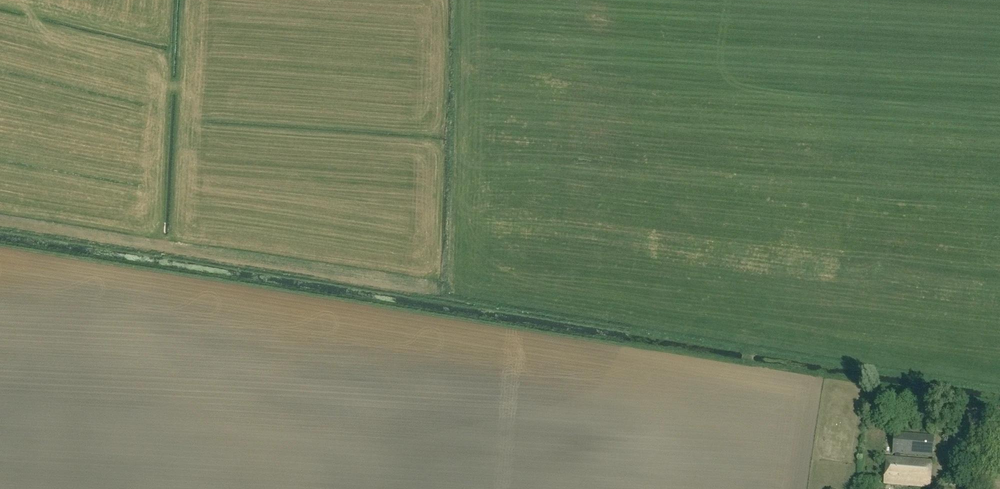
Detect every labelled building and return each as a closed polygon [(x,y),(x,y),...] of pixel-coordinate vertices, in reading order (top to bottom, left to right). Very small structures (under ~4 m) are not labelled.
[(934,436),(894,433),(892,454),(895,454),(895,458),(886,458),(884,484),(930,488),(932,462),(900,459),(901,454),(932,457),(934,436)] [(949,464),(948,476),(963,477),(964,466),(949,464)] [(974,468),(973,478),(989,480),(990,469),(974,468)]
